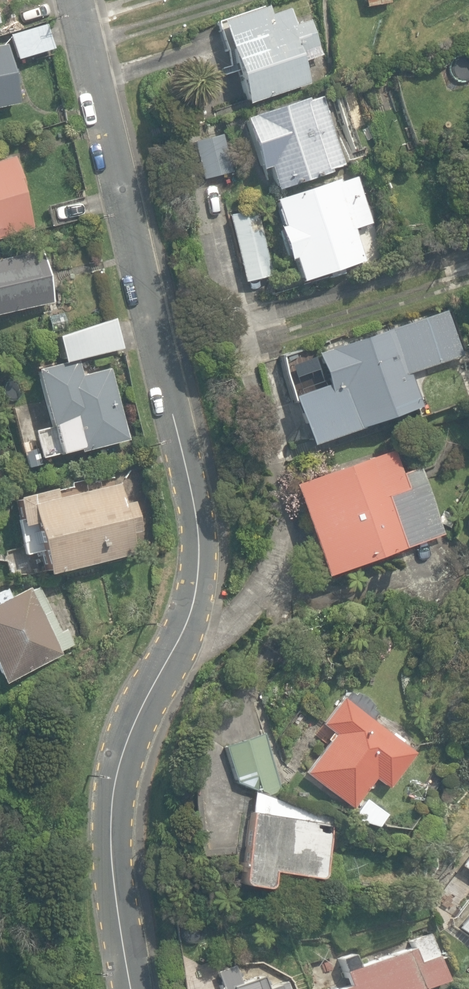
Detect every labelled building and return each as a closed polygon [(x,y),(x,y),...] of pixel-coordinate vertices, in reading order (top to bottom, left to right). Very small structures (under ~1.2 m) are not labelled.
[(218,23),(245,105),(307,85),(300,62),(320,56),(309,21),(293,26),(287,8),(268,15),(266,6),(218,23)] [(8,35),(15,60),(50,49),(43,25),(8,35)] [(17,104),(13,85),(17,84),(14,69),(10,70),(5,45),(0,46),(0,107),(17,104)] [(267,168),(274,191),(330,173),(329,169),(342,165),(320,98),(306,102),(305,99),(242,120),(258,170),(267,168)] [(192,142),(201,180),(230,174),(221,135),(192,142)] [(30,230),(22,202),(24,201),(12,157),(0,160),(0,239),(30,230)] [(291,259),(298,281),(326,272),(328,278),(342,274),(340,269),(364,261),(353,229),(371,222),(356,176),(339,182),(337,179),(272,201),(280,226),(276,228),(287,261),(291,259)] [(227,216),(243,283),(272,276),(256,209),(227,216)] [(52,303),(40,251),(0,260),(0,315),(52,303)] [(288,397),(305,447),(416,409),(405,377),(460,358),(444,312),(314,356),(324,385),(288,397)] [(76,448),(77,453),(127,441),(110,368),(80,375),(77,360),(121,349),(113,317),(55,335),(62,363),(33,370),(47,427),(52,426),(58,452),(76,448)] [(391,451),(287,485),(317,577),(402,549),(384,496),(404,490),(391,451)] [(389,498),(405,548),(443,535),(420,467),(401,473),(407,492),(389,498)] [(31,523),(43,575),(133,555),(129,535),(140,532),(133,501),(122,504),(117,484),(55,498),(53,489),(12,498),(18,526),(31,523)] [(438,521),(450,527),(455,516),(443,510),(438,521)] [(3,683),(73,648),(63,629),(58,632),(35,587),(28,591),(26,588),(8,598),(3,589),(0,591),(0,678),(3,683)] [(302,772),(349,806),(371,777),(387,789),(413,754),(368,721),(375,712),(369,707),(372,703),(355,691),(352,694),(345,688),(318,724),(330,733),(302,772)] [(223,746),(235,782),(236,783),(256,787),(255,790),(283,800),(262,735),(249,738),(223,746)] [(285,806),(283,800),(255,790),(250,817),(240,881),(241,883),(243,885),(264,889),(265,888),(269,886),(271,872),(284,874),(315,879),(322,880),(335,816),(316,813),(285,806)] [(350,819),(376,827),(385,813),(364,799),(350,819)] [(459,866),(468,873),(468,851),(459,866)] [(468,938),(468,911),(456,929),(468,938)] [(418,987),(441,980),(425,934),(407,940),(410,948),(355,966),(351,954),(338,958),(347,985),(336,988),(418,988),(418,987)] [(235,966),(216,972),(222,988),(278,988),(277,985),(266,988),(261,976),(241,983),(235,966)]
